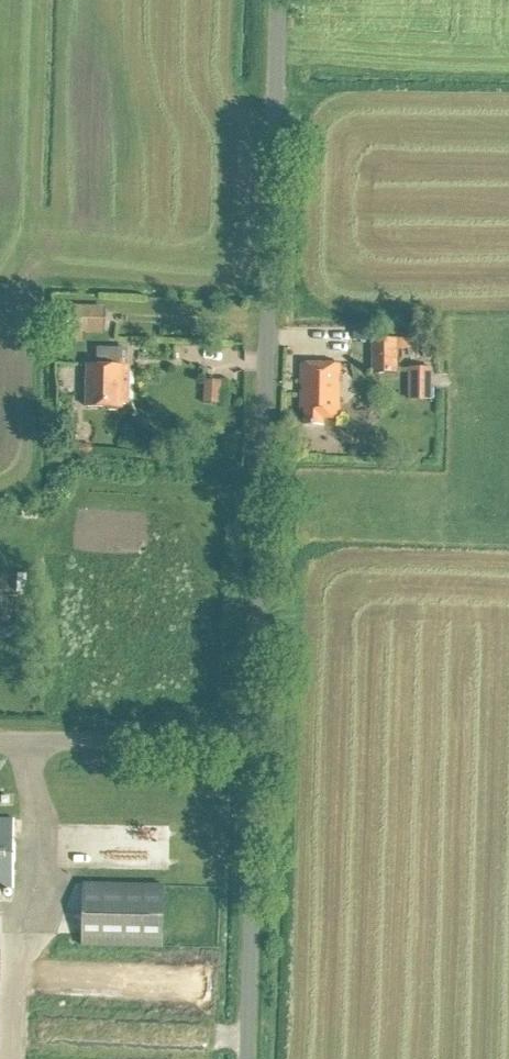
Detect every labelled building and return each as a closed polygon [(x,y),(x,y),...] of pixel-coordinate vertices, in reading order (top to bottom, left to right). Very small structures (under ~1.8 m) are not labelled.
[(68,306),(66,343),(82,344),(82,334),(102,335),(103,308),(68,306)] [(370,341),(370,331),(354,330),(353,340),(370,341)] [(370,341),(371,376),(396,375),(396,340),(370,341)] [(88,366),(87,387),(86,407),(122,408),(122,404),(128,404),(129,367),(121,367),(121,350),(98,349),(98,366),(88,366)] [(340,365),(301,364),(301,411),(305,411),(305,426),(323,426),(323,419),(339,420),(340,365)] [(405,402),(434,402),(434,370),(405,370),(405,402)] [(209,401),(227,401),(227,377),(209,377),(209,401)] [(17,612),(17,592),(0,592),(0,612),(17,612)] [(17,640),(17,628),(0,628),(0,640),(17,640)] [(15,820),(0,820),(0,888),(14,889),(15,820)] [(166,886),(85,884),(83,947),(164,949),(166,886)]
